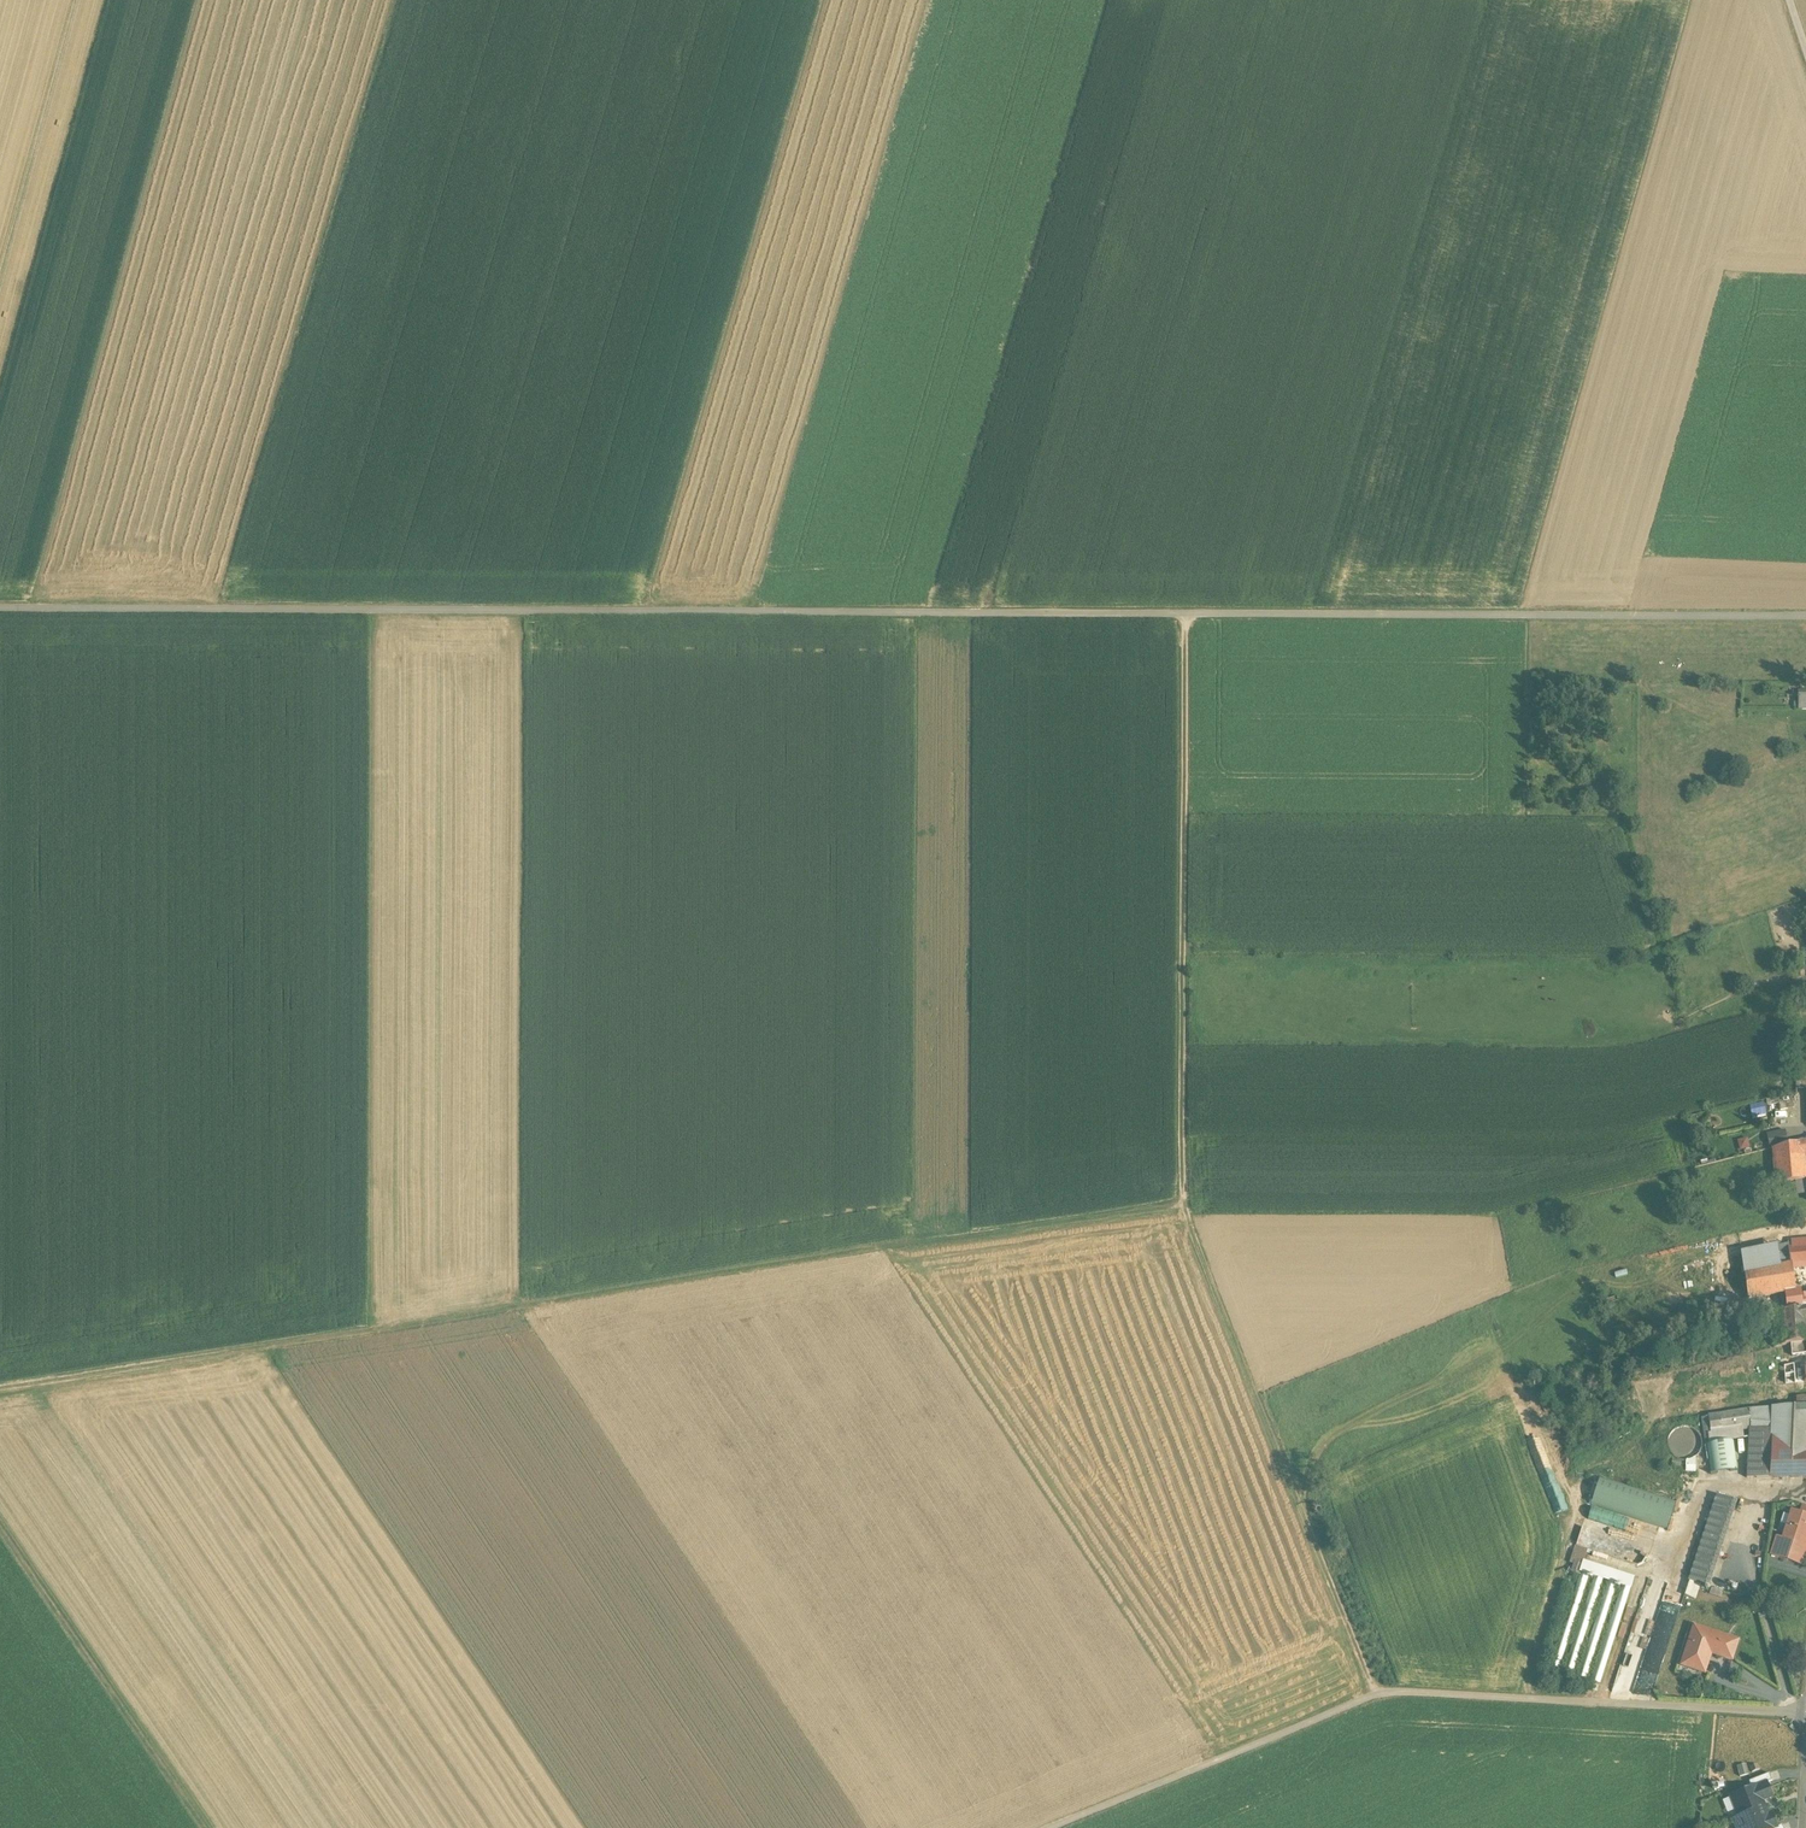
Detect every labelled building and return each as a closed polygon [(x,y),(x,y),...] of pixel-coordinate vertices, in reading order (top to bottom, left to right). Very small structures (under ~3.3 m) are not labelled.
[(1785,1131),(1766,1135),(1769,1149),(1774,1148),(1773,1141),(1786,1138),(1785,1131)] [(1786,1138),(1773,1141),(1774,1148),(1782,1147),(1788,1145),(1786,1138)] [(1740,1150),(1750,1149),(1749,1139),(1739,1140),(1740,1150)] [(1800,1144),(1782,1148),(1782,1147),(1774,1148),(1777,1186),(1804,1181),(1801,1155),(1800,1144)] [(1791,1242),(1792,1249),(1805,1248),(1805,1240),(1791,1242)] [(1780,1266),(1777,1246),(1743,1254),(1745,1273),(1780,1266)] [(1792,1249),(1788,1250),(1790,1265),(1792,1265),(1793,1268),(1805,1267),(1805,1248),(1792,1249)] [(1780,1266),(1745,1273),(1749,1299),(1782,1295),(1796,1293),(1793,1268),(1792,1265),(1790,1265),(1780,1266)] [(1782,1295),(1783,1311),(1805,1307),(1805,1296),(1797,1297),(1796,1293),(1782,1295)] [(1783,1311),(1785,1326),(1805,1323),(1805,1321),(1805,1307),(1783,1311)] [(1785,1326),(1786,1335),(1805,1332),(1805,1323),(1785,1326)] [(1786,1335),(1786,1345),(1792,1344),(1801,1344),(1805,1343),(1805,1332),(1786,1335)] [(1801,1344),(1792,1344),(1793,1366),(1785,1367),(1786,1376),(1795,1376),(1805,1375),(1805,1356),(1802,1356),(1801,1344)] [(1795,1376),(1795,1384),(1805,1383),(1805,1375),(1795,1376)] [(1796,1398),(1796,1407),(1805,1407),(1805,1398),(1796,1398)] [(1804,1446),(1805,1421),(1805,1407),(1796,1407),(1783,1408),(1773,1409),(1770,1478),(1805,1477),(1805,1446),(1804,1446)] [(1773,1409),(1708,1416),(1711,1435),(1750,1429),(1746,1478),(1770,1478),(1773,1409)] [(1697,1432),(1691,1429),(1685,1428),(1680,1428),(1676,1430),(1673,1433),(1670,1437),(1669,1442),(1669,1447),(1670,1452),(1672,1455),(1676,1458),(1679,1460),(1683,1461),(1687,1461),(1691,1459),(1696,1457),(1699,1453),(1700,1450),(1701,1446),(1701,1441),(1699,1436),(1697,1432)] [(1707,1447),(1712,1475),(1739,1471),(1734,1442),(1707,1447)] [(1589,1507),(1668,1532),(1678,1501),(1599,1475),(1589,1507)] [(1716,1495),(1689,1581),(1709,1588),(1736,1502),(1716,1495)] [(1793,1513),(1784,1541),(1776,1538),(1771,1555),(1803,1566),(1805,1557),(1805,1508),(1804,1507),(1802,1515),(1793,1513)] [(1580,1547),(1577,1558),(1586,1561),(1589,1549),(1580,1547)] [(1633,1579),(1584,1562),(1581,1571),(1589,1574),(1595,1576),(1602,1578),(1609,1580),(1616,1583),(1622,1585),(1630,1587),(1633,1579)] [(1583,1565),(1574,1563),(1571,1572),(1579,1575),(1583,1565)] [(1589,1574),(1581,1571),(1550,1668),(1557,1670),(1589,1574)] [(1595,1576),(1564,1672),(1571,1675),(1602,1578),(1595,1576)] [(1609,1580),(1577,1677),(1585,1679),(1616,1583),(1609,1580)] [(1622,1585),(1591,1681),(1599,1684),(1630,1587),(1622,1585)] [(1725,1638),(1694,1628),(1682,1666),(1704,1673),(1711,1650),(1719,1653),(1718,1656),(1719,1656),(1725,1638)] [(1737,1642),(1725,1638),(1719,1656),(1731,1660),(1737,1642)] [(1769,1774),(1749,1782),(1751,1789),(1766,1783),(1766,1784),(1772,1782),(1769,1774)] [(1751,1789),(1730,1797),(1739,1819),(1765,1808),(1762,1802),(1772,1798),(1766,1784),(1766,1783),(1751,1789)] [(1732,1821),(1735,1827),(1777,1827),(1771,1814),(1768,1815),(1765,1808),(1739,1819),(1732,1821)]
